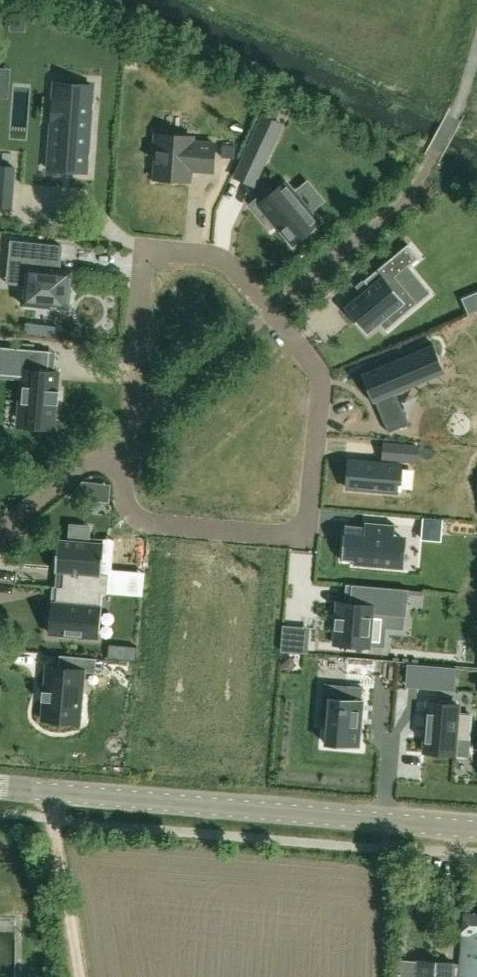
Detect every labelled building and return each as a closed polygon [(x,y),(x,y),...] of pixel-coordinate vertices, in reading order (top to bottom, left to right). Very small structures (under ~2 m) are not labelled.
[(50,99),(44,168),(80,171),(90,84),(64,81),(62,99),(50,99)] [(287,122),(291,114),(282,111),(279,118),(287,122)] [(155,134),(153,152),(157,153),(156,179),(189,181),(190,168),(196,169),(196,170),(214,171),(216,144),(192,142),(192,137),(155,134)] [(240,166),(255,173),(268,147),(253,140),(240,166)] [(234,158),(235,145),(223,144),(222,157),(234,158)] [(0,166),(0,183),(13,183),(14,166),(0,166)] [(267,190),(251,203),(265,220),(270,216),(277,226),(293,245),(320,222),(312,213),(294,192),(286,182),(274,192),(270,195),(267,190)] [(12,240),(9,264),(26,266),(22,303),(68,309),(72,271),(60,269),(63,245),(12,240)] [(361,293),(345,306),(368,334),(379,325),(385,332),(419,303),(431,293),(409,267),(420,258),(408,244),(364,280),(369,286),(361,293)] [(462,299),(468,314),(476,311),(476,302),(474,294),(462,299)] [(433,343),(361,374),(372,400),(375,399),(377,398),(380,405),(378,406),(389,432),(409,424),(396,394),(395,391),(434,374),(429,361),(439,356),(433,343)] [(4,347),(2,375),(22,376),(19,420),(54,422),(55,404),(59,404),(60,390),(56,390),(58,371),(54,371),(47,370),(49,351),(4,347)] [(353,457),(350,486),(398,490),(399,461),(377,459),(376,462),(364,461),(365,458),(353,457)] [(443,521),(424,520),(422,538),(442,540),(443,521)] [(344,534),(342,560),(354,561),(353,565),(376,567),(376,566),(377,563),(395,565),(398,538),(394,538),(395,525),(365,522),(364,536),(344,534)] [(58,539),(55,571),(64,572),(63,587),(102,592),(107,593),(109,574),(102,574),(104,544),(89,542),(90,526),(71,525),(70,540),(70,541),(58,539)] [(336,619),(334,629),(336,630),(335,642),(335,644),(369,647),(369,646),(372,614),(405,617),(406,617),(408,594),(409,590),(352,585),(350,604),(345,603),(338,602),(337,617),(336,617),(336,619)] [(52,606),(49,636),(97,640),(101,595),(101,594),(64,591),(57,590),(56,606),(52,606)] [(136,660),(137,646),(125,645),(124,659),(136,660)] [(96,673),(97,658),(60,655),(59,668),(48,667),(44,720),(80,723),(84,672),(96,673)] [(439,690),(441,666),(422,665),(421,688),(439,690)] [(328,726),(326,744),(359,746),(363,700),(362,700),(363,687),(339,685),(338,698),(330,698),(328,726)] [(429,702),(424,752),(433,753),(454,755),(456,738),(469,740),(471,714),(458,713),(458,705),(429,702)] [(464,914),(461,976),(476,976),(476,915),(464,914)] [(455,964),(419,961),(418,976),(454,976),(455,964)]
